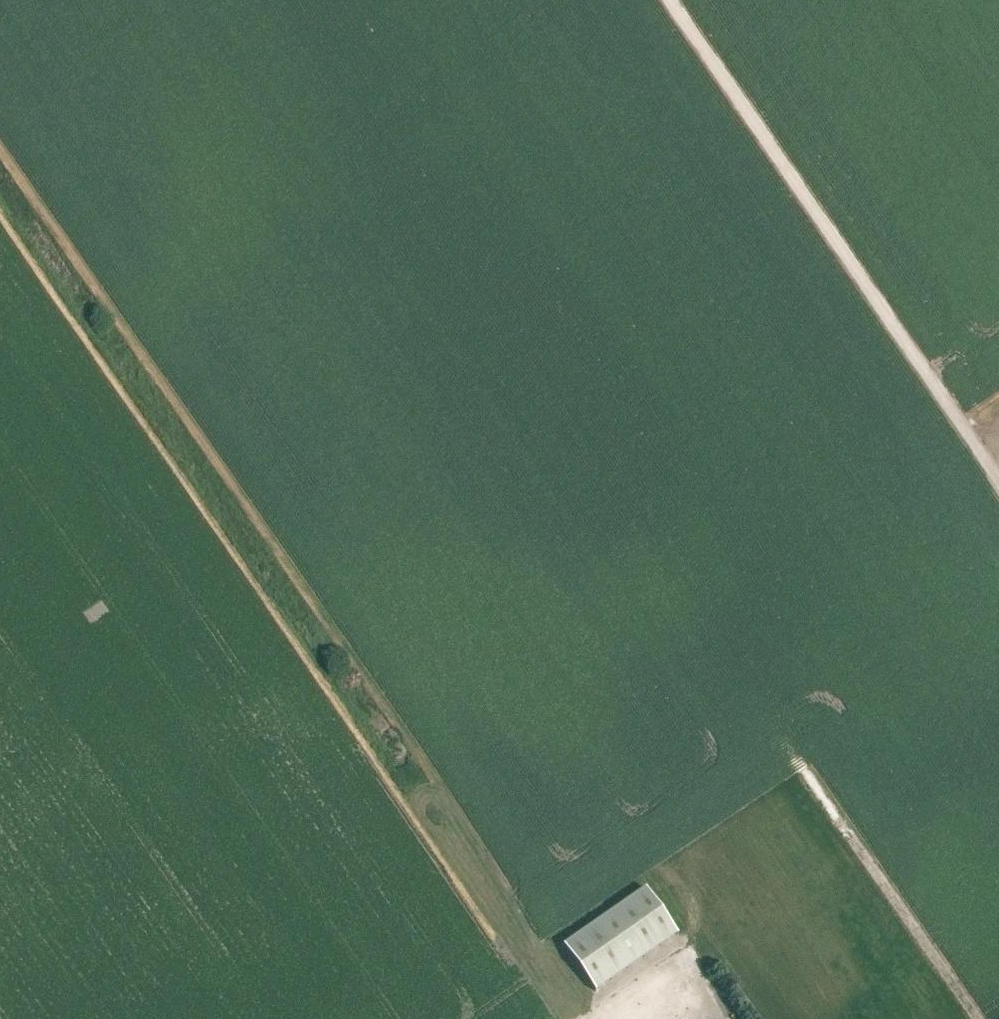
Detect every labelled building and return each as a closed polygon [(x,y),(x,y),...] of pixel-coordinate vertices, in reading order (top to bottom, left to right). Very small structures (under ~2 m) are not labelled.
[(644,884),(557,938),(587,985),(673,931),(644,884)]
